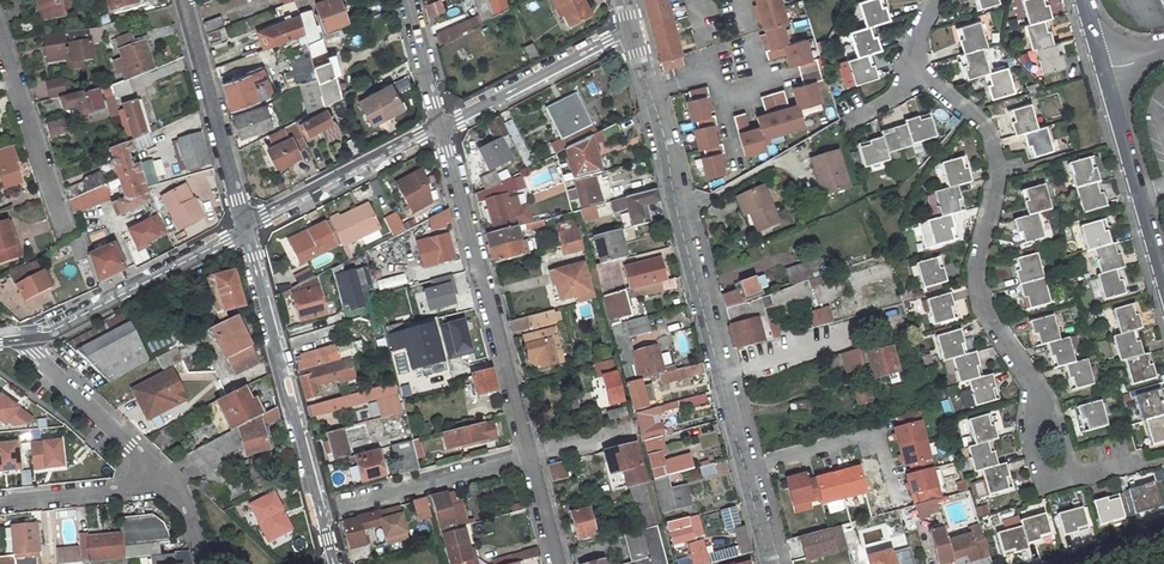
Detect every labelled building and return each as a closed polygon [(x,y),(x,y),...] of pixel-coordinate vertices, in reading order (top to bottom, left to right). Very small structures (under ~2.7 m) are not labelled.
[(42,19),(65,16),(63,11),(72,10),(63,0),(36,0),(42,19)] [(115,12),(135,4),(134,0),(112,0),(115,12)] [(349,23),(340,0),(327,0),(315,4),(318,13),(316,14),(324,34),(340,28),(339,26),(349,23)] [(431,17),(447,11),(443,0),(437,0),(427,4),(431,17)] [(488,12),(437,35),(439,45),(506,10),(503,0),(484,0),(488,12)] [(566,16),(572,29),(593,18),(584,0),(555,0),(551,2),(556,12),(562,9),(566,16)] [(659,59),(680,53),(667,0),(644,0),(659,59)] [(756,4),(761,21),(763,29),(764,29),(781,24),(786,23),(780,0),(755,0),(756,4)] [(873,21),(879,19),(898,13),(895,0),(867,0),(873,21)] [(1048,0),(1020,0),(1024,15),(1044,9),(1050,6),(1048,0)] [(1160,10),(1163,9),(1163,0),(1156,0),(1160,10)] [(757,22),(761,21),(756,4),(753,5),(757,22)] [(310,9),(298,13),(299,17),(304,35),(307,45),(320,39),(310,9)] [(562,9),(556,12),(559,19),(566,16),(562,9)] [(1024,15),(1018,17),(1026,43),(1032,41),(1052,35),(1044,9),(1024,15)] [(288,16),(283,18),(285,22),(268,28),(274,46),(304,35),(299,17),(290,20),(288,16)] [(221,28),(218,18),(203,24),(206,34),(221,28)] [(974,18),(949,25),(956,50),(975,43),(981,42),(974,18)] [(879,19),(873,21),(854,27),(862,52),(876,48),(887,44),(879,19)] [(787,44),(781,24),(764,29),(765,33),(760,34),(767,59),(785,54),(783,45),(787,44)] [(225,37),(221,28),(206,34),(209,44),(225,37)] [(257,32),(263,50),(274,46),(268,28),(257,32)] [(88,30),(67,33),(72,62),(92,59),(88,30)] [(116,70),(120,69),(121,73),(127,71),(130,79),(153,69),(144,42),(134,45),(129,33),(115,37),(122,59),(114,62),(116,70)] [(1032,41),(1039,66),(1065,58),(1058,33),(1052,35),(1032,41)] [(47,64),(65,62),(61,36),(43,38),(45,48),(43,48),(44,57),(46,57),(47,64)] [(307,45),(309,52),(310,56),(324,50),(321,39),(320,39),(307,45)] [(810,60),(805,40),(787,44),(783,45),(785,54),(789,66),(796,64),(810,60)] [(975,43),(956,50),(951,51),(958,75),(976,69),(982,68),(975,43)] [(539,56),(533,44),(525,47),(532,59),(539,56)] [(876,48),(862,52),(850,56),(857,80),(883,73),(876,48)] [(316,79),(313,68),(310,56),(309,52),(289,59),(298,85),(316,79)] [(659,59),(662,68),(683,63),(680,53),(659,59)] [(813,81),(821,80),(815,59),(810,60),(796,64),(802,84),(813,81)] [(337,70),(336,65),(331,67),(329,61),(313,68),(316,79),(323,106),(325,105),(339,98),(332,72),(337,70)] [(976,69),(983,94),(1008,87),(1001,62),(982,68),(976,69)] [(248,73),(254,71),(252,68),(220,79),(222,83),(248,73)] [(261,84),(253,87),(248,73),(222,83),(229,109),(259,99),(266,94),(261,84)] [(316,79),(298,85),(307,114),(323,106),(316,79)] [(62,80),(47,83),(50,99),(66,96),(62,80)] [(129,92),(125,81),(116,84),(109,86),(113,97),(129,92)] [(802,84),(791,87),(797,104),(798,108),(818,102),(813,81),(802,84)] [(390,84),(359,101),(371,124),(403,108),(390,84)] [(712,109),(706,85),(687,89),(689,98),(685,99),(690,119),(694,118),(708,115),(706,111),(712,109)] [(113,97),(109,86),(101,88),(109,113),(117,110),(113,97)] [(77,107),(79,116),(104,110),(99,89),(59,99),(62,111),(77,107)] [(782,89),(770,92),(781,132),(803,126),(798,108),(797,104),(787,107),(782,89)] [(758,127),(761,137),(781,132),(770,92),(759,96),(764,113),(755,116),(758,127)] [(594,134),(574,93),(545,107),(553,122),(561,138),(555,141),(551,143),(556,153),(565,148),(594,134)] [(1029,120),(1023,96),(997,103),(1005,127),(1013,125),(1029,120)] [(146,134),(144,127),(135,101),(121,105),(122,109),(117,110),(127,142),(130,141),(146,134)] [(902,110),(903,114),(910,135),(934,128),(926,102),(902,110)] [(316,135),(315,134),(314,131),(326,125),(331,122),(325,112),(328,110),(325,105),(323,106),(307,114),(294,121),(301,134),(303,133),(307,139),(316,135)] [(252,129),(266,125),(262,108),(233,117),(239,137),(253,133),(252,129)] [(732,115),(742,154),(764,148),(761,137),(758,127),(748,129),(743,112),(732,115)] [(708,115),(694,118),(696,127),(692,128),(697,148),(701,147),(715,143),(713,139),(719,137),(713,114),(708,115)] [(878,122),(880,127),(886,147),(911,139),(910,135),(903,114),(878,122)] [(498,117),(486,123),(496,140),(500,138),(506,149),(510,147),(512,151),(515,149),(498,117)] [(1047,144),(1039,117),(1029,120),(1013,125),(1021,151),(1047,144)] [(510,120),(504,123),(527,167),(533,164),(510,120)] [(66,133),(64,121),(45,124),(48,136),(66,133)] [(290,152),(295,149),(305,144),(301,134),(294,121),(268,134),(274,145),(267,148),(276,166),(293,157),(290,152)] [(561,138),(553,122),(547,125),(555,141),(561,138)] [(156,129),(154,123),(144,127),(146,134),(156,129)] [(620,134),(615,123),(594,134),(565,148),(573,179),(598,172),(593,144),(620,134)] [(327,128),(326,125),(314,131),(315,134),(327,128)] [(880,127),(855,135),(863,160),(888,152),(886,147),(880,127)] [(182,170),(208,162),(198,133),(179,139),(183,151),(176,153),(182,170)] [(130,141),(127,142),(109,149),(113,160),(109,161),(111,168),(115,167),(118,178),(140,172),(137,164),(133,165),(129,152),(134,151),(130,141)] [(355,141),(347,145),(352,154),(359,151),(355,141)] [(726,166),(720,142),(715,143),(701,147),(703,155),(699,156),(704,176),(722,172),(721,167),(726,166)] [(10,146),(0,149),(0,185),(1,189),(19,182),(12,163),(15,162),(10,146)] [(825,194),(847,187),(835,151),(809,159),(815,176),(818,175),(825,194)] [(964,157),(938,164),(945,189),(957,186),(971,182),(964,157)] [(1067,166),(1074,189),(1082,214),(1109,206),(1095,157),(1067,166)] [(422,170),(396,184),(407,205),(415,200),(419,209),(430,202),(422,170)] [(497,182),(500,181),(495,170),(481,177),(486,188),(496,183),(497,182)] [(104,184),(99,171),(84,177),(81,182),(72,185),(70,181),(62,184),(67,199),(104,184)] [(116,216),(144,200),(147,199),(140,172),(118,178),(117,179),(120,187),(116,188),(118,193),(121,192),(124,199),(111,205),(116,216)] [(593,203),(602,201),(595,175),(574,180),(582,208),(593,205),(593,203)] [(825,194),(818,175),(815,176),(821,195),(825,194)] [(511,191),(508,180),(497,182),(500,194),(511,191)] [(627,184),(629,196),(643,192),(640,180),(627,184)] [(109,199),(107,193),(111,192),(107,183),(104,184),(67,199),(72,213),(109,199)] [(486,188),(475,193),(478,203),(485,198),(489,209),(484,211),(486,222),(492,220),(494,229),(507,225),(508,227),(515,225),(522,223),(514,194),(500,198),(499,194),(496,183),(486,188)] [(737,195),(746,213),(755,231),(777,220),(758,184),(737,195)] [(1018,192),(1026,216),(1039,212),(1051,208),(1044,184),(1018,192)] [(192,200),(184,185),(179,187),(187,202),(192,200)] [(957,186),(945,189),(933,193),(939,217),(951,213),(964,210),(957,186)] [(200,216),(192,200),(187,202),(179,187),(160,197),(176,229),(200,216)] [(643,192),(629,196),(612,200),(614,211),(628,207),(632,226),(652,221),(647,203),(657,201),(654,190),(643,192)] [(737,195),(731,198),(740,216),(746,213),(737,195)] [(144,200),(152,214),(155,212),(147,199),(144,200)] [(415,200),(407,205),(411,213),(419,209),(415,200)] [(343,245),(381,226),(368,202),(340,216),(339,214),(330,219),(343,245)] [(593,205),(582,208),(580,208),(583,219),(596,216),(593,205)] [(444,223),(451,220),(448,208),(429,218),(431,229),(437,227),(436,224),(444,223)] [(399,212),(386,216),(393,234),(405,230),(399,212)] [(1026,216),(1014,220),(1022,246),(1047,238),(1039,212),(1026,216)] [(1107,235),(1100,212),(1080,219),(1087,241),(1107,235)] [(958,236),(951,213),(939,217),(926,221),(933,244),(958,236)] [(166,232),(156,215),(127,230),(138,250),(147,245),(145,243),(166,232)] [(1080,219),(1075,220),(1082,243),(1087,241),(1080,219)] [(9,221),(6,222),(14,245),(17,244),(9,221)] [(0,224),(0,263),(21,256),(17,244),(14,245),(6,222),(0,224)] [(325,223),(307,232),(308,235),(289,245),(300,265),(337,246),(325,223)] [(508,227),(486,233),(490,248),(519,241),(515,225),(508,227)] [(577,228),(558,233),(559,237),(540,242),(542,250),(562,245),(580,240),(577,228)] [(95,233),(97,243),(109,240),(107,230),(95,233)] [(612,260),(626,257),(619,230),(598,235),(606,262),(612,260)] [(307,232),(288,242),(289,245),(308,235),(307,232)] [(1114,261),(1122,258),(1114,233),(1107,235),(1087,241),(1095,266),(1114,261)] [(84,235),(80,237),(86,256),(95,282),(124,269),(111,244),(91,253),(84,235)] [(448,235),(443,236),(449,260),(455,259),(448,235)] [(443,236),(418,242),(417,243),(424,267),(449,260),(443,236)] [(80,237),(69,243),(75,261),(86,256),(80,237)] [(583,249),(580,240),(562,245),(564,254),(583,249)] [(490,248),(494,263),(523,255),(519,241),(490,248)] [(353,257),(348,246),(345,248),(350,258),(353,257)] [(1013,261),(1020,286),(1044,278),(1037,254),(1013,261)] [(912,263),(919,288),(945,281),(938,255),(912,263)] [(44,269),(38,259),(35,260),(41,270),(44,269)] [(35,260),(9,274),(23,301),(52,286),(44,269),(41,270),(35,260)] [(620,292),(612,260),(606,262),(595,264),(603,296),(620,292)] [(664,280),(659,261),(645,264),(644,260),(623,265),(629,289),(637,287),(659,281),(664,280)] [(1095,266),(1103,292),(1122,287),(1114,261),(1095,266)] [(344,272),(341,263),(331,267),(341,303),(361,297),(358,286),(371,283),(367,266),(344,272)] [(589,291),(582,263),(555,271),(562,298),(589,291)] [(1103,292),(1095,266),(1089,268),(1097,294),(1103,292)] [(312,277),(308,269),(295,276),(299,284),(312,277)] [(236,314),(234,307),(242,305),(233,271),(212,276),(215,285),(208,287),(217,320),(236,314)] [(376,281),(379,291),(409,283),(406,273),(376,281)] [(423,292),(428,311),(455,303),(452,294),(450,284),(453,283),(451,274),(430,280),(433,289),(423,292)] [(215,285),(212,276),(205,278),(208,287),(215,285)] [(296,293),(292,294),(299,320),(325,313),(319,287),(316,287),(312,277),(299,284),(292,287),(296,293)] [(724,307),(761,295),(755,277),(741,282),(743,288),(721,295),(724,307)] [(1044,278),(1020,286),(1027,309),(1051,303),(1044,278)] [(761,295),(724,307),(735,347),(771,337),(767,323),(763,306),(773,302),(774,304),(797,297),(798,300),(812,295),(807,279),(761,295)] [(637,287),(639,294),(661,288),(659,281),(637,287)] [(948,290),(917,300),(921,311),(925,309),(930,323),(956,315),(948,290)] [(623,291),(620,292),(603,296),(611,324),(619,322),(618,320),(630,316),(623,291)] [(1135,327),(1142,325),(1134,300),(1108,308),(1116,333),(1135,327)] [(817,328),(836,322),(831,305),(811,311),(817,328)] [(558,308),(553,309),(556,321),(561,320),(558,308)] [(553,309),(509,320),(512,331),(533,326),(533,327),(556,321),(553,309)] [(75,349),(129,321),(124,311),(67,341),(75,349)] [(620,341),(619,339),(651,330),(647,315),(619,322),(611,324),(616,342),(620,341)] [(1052,315),(1027,323),(1034,347),(1045,344),(1059,340),(1052,315)] [(257,361),(235,317),(212,328),(235,373),(257,361)] [(75,349),(109,380),(149,360),(129,321),(75,349)] [(439,327),(448,358),(470,353),(462,321),(439,327)] [(775,321),(767,323),(771,337),(779,336),(775,321)] [(402,323),(387,327),(393,350),(405,347),(411,369),(442,361),(432,324),(404,332),(402,323)] [(1116,333),(1123,357),(1142,352),(1135,327),(1116,333)] [(951,356),(966,352),(959,328),(934,335),(941,359),(951,356)] [(554,330),(548,332),(554,353),(560,352),(554,330)] [(537,355),(539,364),(540,366),(559,361),(561,357),(560,352),(554,353),(548,332),(523,337),(528,357),(537,355)] [(1116,333),(1109,335),(1117,359),(1123,357),(1116,333)] [(156,357),(176,347),(182,343),(179,336),(152,350),(155,357),(156,357)] [(1070,336),(1059,340),(1045,344),(1053,369),(1064,366),(1077,361),(1070,336)] [(880,342),(833,355),(827,357),(830,366),(841,363),(843,372),(853,369),(852,365),(870,360),(875,376),(896,371),(890,347),(882,349),(880,342)] [(633,352),(640,377),(664,370),(664,372),(684,366),(682,361),(671,363),(672,365),(663,368),(657,345),(633,352)] [(310,367),(338,359),(335,346),(301,355),(302,359),(295,361),(298,371),(310,367)] [(156,357),(162,368),(181,359),(176,347),(156,357)] [(976,349),(966,352),(951,356),(957,381),(967,378),(982,373),(976,349)] [(1142,352),(1123,357),(1131,382),(1156,374),(1149,350),(1142,352)] [(534,365),(539,364),(537,355),(528,357),(530,362),(534,365)] [(338,359),(310,367),(312,373),(299,377),(305,398),(319,395),(315,384),(339,378),(339,381),(354,377),(349,356),(338,359)] [(623,400),(612,358),(595,363),(598,376),(601,375),(609,404),(623,400)] [(1089,358),(1077,361),(1064,366),(1071,391),(1096,384),(1089,358)] [(700,362),(684,366),(664,372),(658,373),(661,381),(702,371),(700,362)] [(132,389),(146,418),(175,403),(171,393),(180,388),(170,369),(132,389)] [(992,370),(982,373),(967,378),(975,404),(999,396),(992,370)] [(496,390),(491,371),(471,376),(472,380),(465,382),(469,397),(496,390)] [(639,378),(626,382),(633,409),(646,405),(645,401),(651,399),(647,384),(641,386),(639,378)] [(307,406),(310,417),(396,392),(393,381),(307,406)] [(1160,385),(1134,392),(1142,417),(1163,411),(1163,398),(1160,385)] [(248,403),(240,387),(217,398),(227,417),(224,419),(230,430),(237,427),(255,417),(248,403)] [(180,388),(171,393),(175,403),(185,398),(180,388)] [(874,402),(872,388),(857,390),(859,404),(874,402)] [(448,391),(447,401),(464,402),(464,391),(448,391)] [(0,395),(0,421),(5,424),(8,420),(13,424),(28,422),(31,417),(0,395)] [(660,410),(678,406),(678,410),(696,405),(693,395),(634,411),(641,437),(658,433),(656,423),(649,425),(647,415),(661,412),(660,410)] [(217,398),(212,402),(227,432),(230,430),(224,419),(227,417),(217,398)] [(570,401),(572,409),(578,407),(576,399),(570,401)] [(248,403),(255,417),(259,415),(252,401),(248,403)] [(1100,401),(1074,408),(1082,433),(1107,426),(1100,401)] [(259,415),(255,417),(237,427),(245,456),(267,450),(261,425),(279,420),(275,406),(259,415)] [(626,413),(624,406),(607,411),(609,418),(626,413)] [(920,422),(917,411),(897,416),(899,426),(892,429),(898,447),(924,440),(919,422),(920,422)] [(1142,417),(1150,442),(1163,438),(1163,411),(1142,417)] [(991,412),(966,420),(974,445),(990,440),(999,438),(991,412)] [(441,435),(444,448),(465,443),(466,445),(497,437),(492,422),(460,430),(458,430),(441,435)] [(350,440),(345,441),(342,429),(326,433),(328,442),(324,443),(327,452),(331,451),(333,459),(349,455),(347,447),(352,445),(350,440)] [(641,440),(651,477),(667,472),(693,465),(689,451),(663,459),(661,452),(665,451),(661,434),(641,439),(641,440)] [(420,437),(415,439),(420,457),(425,455),(420,437)] [(62,465),(60,439),(30,442),(33,468),(62,465)] [(418,468),(411,440),(393,445),(400,473),(418,468)] [(924,440),(898,447),(903,466),(910,464),(912,473),(932,468),(933,468),(930,458),(929,458),(924,440)] [(974,445),(966,447),(973,472),(981,470),(998,465),(990,440),(974,445)] [(0,470),(16,469),(20,468),(17,441),(0,443),(0,470)] [(627,485),(644,480),(645,480),(634,441),(598,451),(599,454),(605,453),(614,488),(627,485)] [(355,461),(361,480),(383,475),(378,455),(374,456),(373,450),(356,455),(358,460),(355,461)] [(562,461),(547,465),(551,479),(566,476),(562,461)] [(718,473),(715,462),(701,466),(704,476),(718,473)] [(998,465),(981,470),(984,482),(988,495),(1014,488),(1006,462),(998,465)] [(835,469),(843,497),(864,492),(858,466),(846,469),(845,466),(835,469)] [(912,473),(906,475),(911,494),(918,492),(921,502),(935,498),(941,497),(938,486),(937,486),(932,468),(912,473)] [(820,498),(821,503),(843,497),(835,469),(826,471),(826,474),(815,478),(820,498)] [(820,498),(815,478),(806,480),(804,473),(785,478),(792,504),(810,499),(811,500),(820,498)] [(668,477),(655,481),(663,510),(692,502),(687,484),(671,489),(668,477)] [(1161,505),(1153,478),(1128,485),(1136,512),(1161,505)] [(627,485),(639,528),(656,524),(644,480),(627,485)] [(988,495),(984,482),(974,485),(978,498),(988,495)] [(266,539),(287,528),(278,509),(280,508),(271,490),(247,503),(266,539)] [(449,491),(432,496),(441,531),(464,525),(463,522),(458,504),(452,505),(451,502),(449,491)] [(1123,517),(1116,491),(1092,498),(1099,525),(1123,517)] [(429,516),(424,498),(414,501),(419,519),(429,516)] [(921,502),(919,503),(915,504),(919,517),(938,512),(935,498),(921,502)] [(1058,511),(1065,536),(1089,530),(1082,504),(1058,511)] [(358,518),(344,522),(351,549),(365,545),(363,536),(361,530),(365,529),(381,525),(386,544),(407,538),(399,505),(357,516),(358,518)] [(588,507),(571,511),(579,544),(596,540),(588,507)] [(59,508),(57,514),(72,518),(73,512),(59,508)] [(278,509),(287,528),(290,526),(280,508),(278,509)] [(722,511),(727,530),(740,527),(734,508),(722,511)] [(1019,517),(1020,523),(1027,544),(1050,537),(1042,510),(1019,517)] [(157,541),(168,540),(165,529),(161,521),(150,512),(117,516),(121,546),(157,541)] [(696,513),(687,515),(693,538),(702,535),(696,513)] [(1132,515),(1135,531),(1145,530),(1142,514),(1132,515)] [(693,538),(687,515),(666,521),(672,543),(693,538)] [(36,556),(39,556),(35,523),(10,526),(14,555),(0,557),(0,563),(37,563),(36,556)] [(1020,523),(995,531),(1003,558),(1029,550),(1027,544),(1020,523)] [(840,524),(800,535),(806,558),(846,547),(845,542),(840,524)] [(934,530),(928,532),(937,563),(938,563),(951,560),(946,539),(942,524),(933,526),(934,530)] [(946,539),(951,560),(952,563),(963,563),(962,562),(989,554),(978,524),(967,527),(969,533),(946,539)] [(657,527),(641,530),(648,557),(621,563),(667,563),(657,527)] [(442,535),(450,563),(474,563),(470,548),(465,529),(442,535)] [(122,558),(118,533),(78,537),(81,562),(122,558)] [(705,553),(702,540),(688,543),(694,563),(702,563),(739,554),(736,545),(705,553)] [(158,553),(157,541),(121,546),(123,558),(150,554),(158,553)] [(848,551),(850,550),(854,563),(862,563),(857,542),(850,543),(849,541),(845,542),(848,551)] [(81,562),(81,559),(79,546),(57,549),(59,563),(67,563),(81,562)] [(538,547),(522,551),(522,552),(524,560),(540,556),(538,547)] [(470,548),(474,563),(478,563),(474,548),(470,548)] [(150,554),(151,563),(191,563),(186,550),(162,553),(158,553),(150,554)] [(524,560),(522,552),(511,555),(513,563),(517,561),(522,560),(524,560)]
